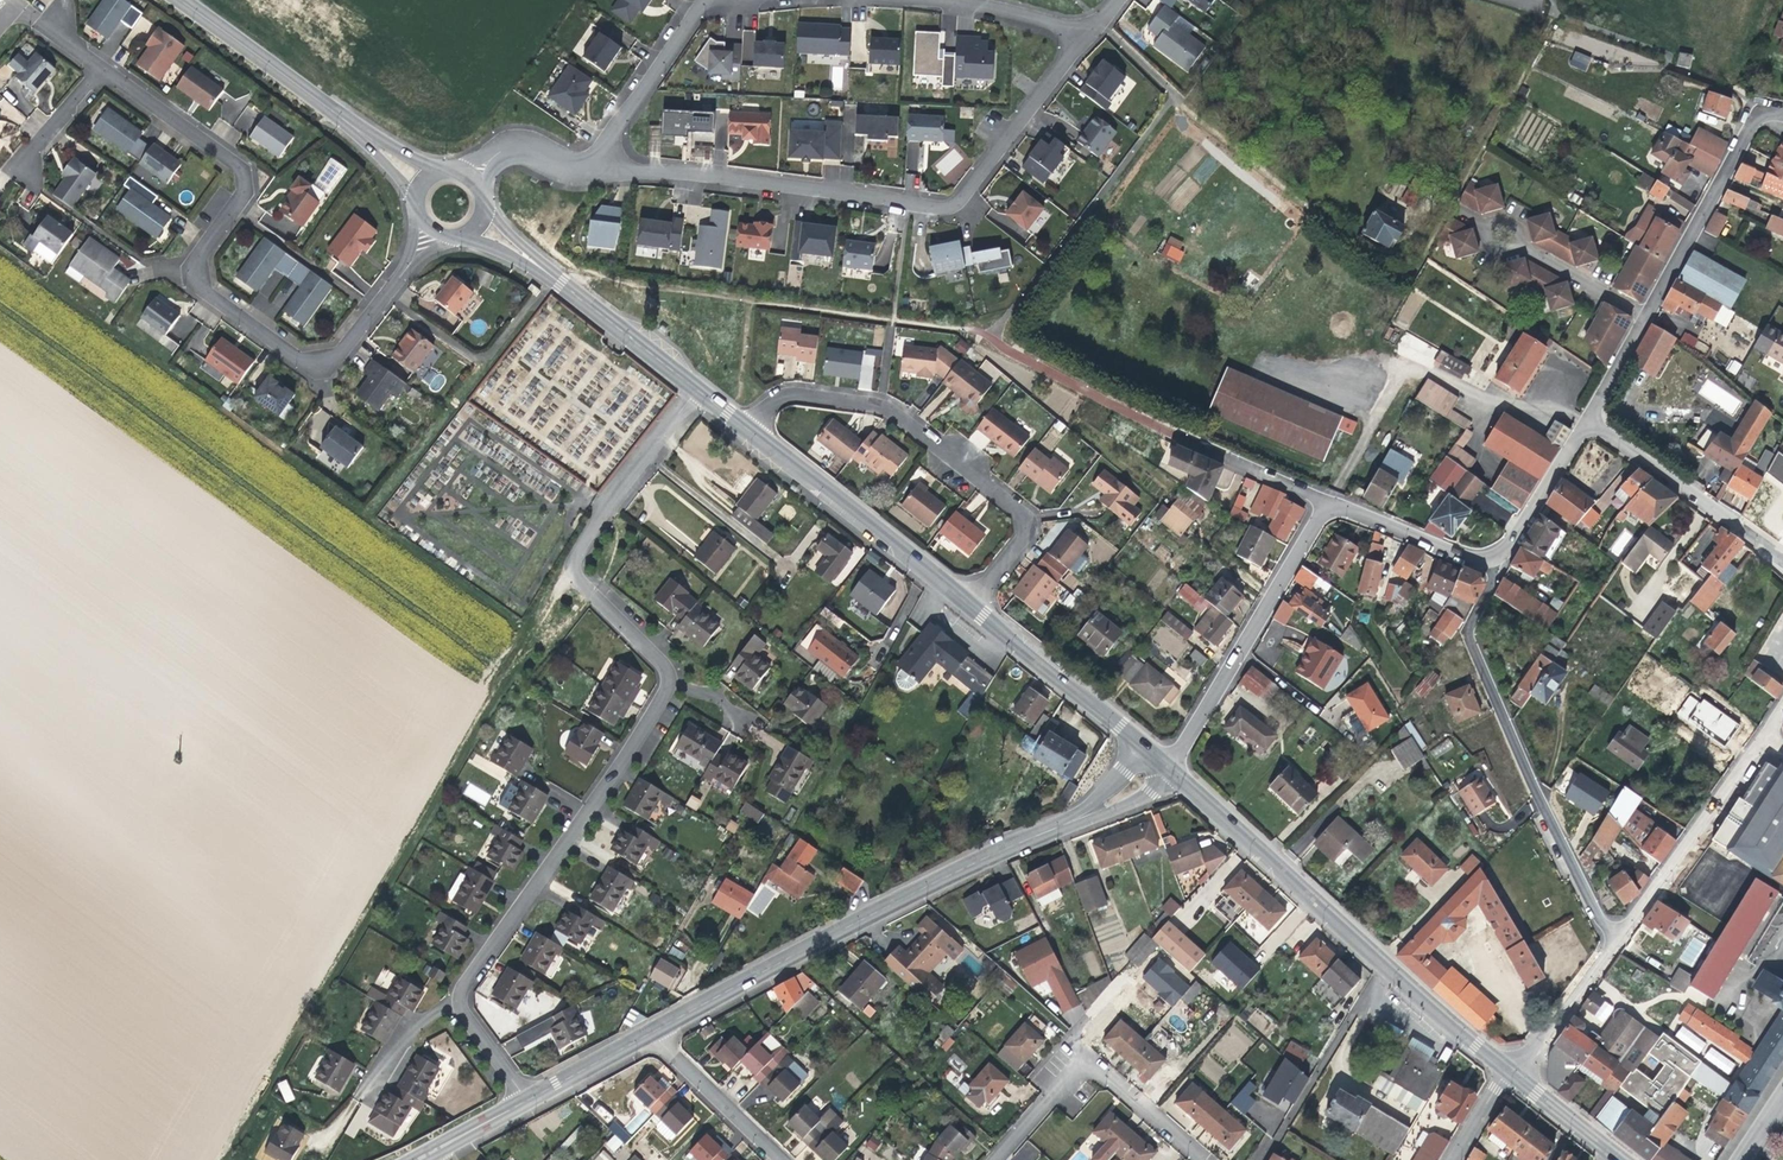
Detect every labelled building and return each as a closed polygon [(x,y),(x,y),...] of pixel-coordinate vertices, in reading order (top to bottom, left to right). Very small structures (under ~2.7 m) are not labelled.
[(132,29),(143,14),(124,0),(105,0),(88,24),(108,38),(114,28),(120,20),(132,29)] [(612,9),(631,22),(640,9),(644,3),(647,2),(649,0),(619,0),(612,9)] [(647,2),(644,3),(640,9),(644,11),(647,7),(652,0),(649,0),(647,2)] [(1170,8),(1176,0),(1159,0),(1166,5),(1170,8)] [(1218,0),(1187,0),(1207,15),(1218,0)] [(1178,14),(1170,8),(1166,5),(1156,18),(1148,29),(1161,38),(1172,22),(1178,14)] [(1782,12),(1774,36),(1782,39),(1782,13),(1782,12)] [(1207,48),(1172,22),(1161,38),(1155,46),(1189,71),(1207,48)] [(147,55),(146,53),(137,65),(159,81),(185,46),(159,27),(146,44),(150,47),(152,48),(147,55)] [(821,30),(798,29),(797,54),(851,56),(852,31),(841,31),(841,29),(829,28),(829,30),(821,30)] [(623,47),(602,33),(585,57),(606,72),(616,58),(623,47)] [(943,80),(944,62),(941,61),(940,61),(941,36),(916,35),(914,78),(943,80)] [(741,79),(743,44),(729,43),(718,43),(711,38),(696,61),(710,70),(710,73),(723,74),(731,74),(731,79),(741,79)] [(975,39),(957,38),(956,58),(955,78),(994,80),(995,54),(989,54),(989,43),(982,43),(975,43),(975,39)] [(901,67),(902,42),(886,41),(871,40),(870,65),(901,67)] [(765,44),(755,44),(754,67),(785,68),(786,45),(776,44),(776,42),(772,42),(765,42),(765,44)] [(1574,51),(1569,65),(1586,71),(1591,57),(1574,51)] [(28,63),(19,73),(15,78),(35,94),(47,80),(56,69),(36,53),(28,63)] [(9,65),(19,73),(28,63),(17,54),(9,65)] [(1692,56),(1680,54),(1677,66),(1689,68),(1692,56)] [(944,58),(944,62),(943,80),(943,89),(955,89),(955,78),(956,58),(944,58)] [(1091,78),(1081,91),(1106,110),(1116,98),(1112,95),(1119,86),(1125,78),(1104,61),(1099,69),(1097,68),(1093,73),(1090,77),(1091,78)] [(586,92),(594,79),(572,64),(549,96),(576,115),(587,99),(583,96),(586,92)] [(192,67),(177,87),(198,102),(210,111),(224,90),(192,67)] [(1123,88),(1119,86),(1112,95),(1116,98),(1123,88)] [(1733,94),(1712,86),(1708,95),(1703,94),(1698,109),(1703,111),(1703,112),(1725,119),(1733,94)] [(856,120),(855,104),(844,105),(844,120),(856,120)] [(128,153),(138,138),(142,133),(126,121),(109,109),(95,129),(128,153)] [(689,137),(689,132),(689,125),(694,125),(694,132),(715,133),(716,112),(664,110),(663,125),(663,136),(676,136),(689,137)] [(751,135),(750,139),(755,139),(755,143),(771,144),(772,113),(731,112),(730,133),(745,133),(745,135),(751,135)] [(265,116),(250,136),(263,145),(280,157),(294,138),(265,116)] [(1116,131),(1096,116),(1088,128),(1077,141),(1098,156),(1116,131)] [(1458,127),(1441,116),(1437,124),(1453,134),(1458,127)] [(900,119),(856,118),(856,137),(868,138),(868,143),(877,143),(889,144),(889,139),(899,139),(900,119)] [(909,118),(908,142),(926,142),(944,143),(944,132),(945,119),(909,118)] [(662,155),(663,143),(663,136),(663,125),(650,125),(650,155),(662,155)] [(843,127),(827,127),(827,133),(793,132),(792,158),(809,159),(825,160),(825,159),(842,159),(843,127)] [(1691,146),(1665,132),(1651,154),(1667,165),(1662,172),(1682,186),(1689,175),(1682,171),(1688,162),(1712,177),(1721,161),(1727,146),(1699,131),(1691,146)] [(955,132),(944,132),(944,143),(950,149),(954,144),(955,132)] [(1037,147),(1030,155),(1052,171),(1069,149),(1047,132),(1037,147)] [(151,147),(138,138),(128,153),(141,162),(151,147)] [(1755,170),(1741,164),(1734,177),(1749,183),(1752,176),(1764,181),(1760,189),(1782,198),(1782,143),(1782,142),(1766,174),(1755,170)] [(172,157),(154,144),(151,147),(141,162),(140,163),(168,183),(182,164),(172,157)] [(1052,171),(1030,155),(1022,166),(1044,183),(1052,171)] [(67,177),(54,195),(71,208),(96,174),(74,158),(66,168),(71,172),(67,177)] [(62,174),(67,177),(71,172),(66,168),(64,171),(62,174)] [(1677,193),(1643,172),(1636,184),(1662,200),(1666,195),(1676,202),(1691,212),(1696,205),(1680,196),(1679,197),(1676,195),(1677,193)] [(153,205),(158,196),(130,177),(124,184),(132,190),(118,209),(157,237),(170,217),(159,209),(153,205)] [(289,199),(281,210),(303,227),(320,204),(306,194),(312,186),(300,177),(291,190),(293,191),(291,194),(288,198),(289,199)] [(1411,207),(1424,184),(1415,179),(1402,201),(1411,207)] [(1470,182),(1459,202),(1480,215),(1485,213),(1503,208),(1496,185),(1483,189),(1470,182)] [(1758,204),(1727,190),(1722,199),(1745,210),(1746,206),(1756,211),(1757,209),(1759,210),(1760,206),(1758,205),(1758,204)] [(1015,202),(1005,213),(1026,230),(1043,208),(1022,192),(1015,202)] [(612,209),(602,204),(590,220),(588,244),(599,246),(600,241),(616,242),(619,231),(621,222),(611,221),(612,209)] [(614,205),(602,204),(612,209),(611,221),(621,222),(622,206),(614,205)] [(1627,234),(1625,238),(1636,245),(1613,288),(1641,304),(1643,300),(1641,299),(1662,262),(1663,262),(1685,223),(1666,212),(1661,223),(1656,220),(1660,212),(1648,206),(1636,227),(1627,234)] [(713,226),(729,228),(731,211),(715,209),(713,226)] [(1404,228),(1374,212),(1362,233),(1389,248),(1393,239),(1397,241),(1404,228)] [(1727,219),(1714,213),(1704,231),(1716,238),(1727,219)] [(1575,267),(1579,265),(1597,260),(1591,238),(1577,242),(1552,229),(1548,214),(1526,221),(1531,238),(1533,243),(1538,246),(1572,265),(1575,267)] [(355,215),(331,247),(352,262),(359,253),(358,253),(359,250),(361,248),(367,252),(375,241),(371,238),(376,231),(355,215)] [(1771,215),(1766,227),(1781,233),(1780,236),(1782,237),(1782,220),(1771,215)] [(34,251),(52,264),(73,235),(60,225),(49,217),(34,237),(31,235),(23,245),(33,253),(34,251)] [(1450,217),(1439,236),(1452,244),(1456,258),(1479,252),(1474,234),(1471,229),(1450,217)] [(674,219),(674,225),(671,250),(682,251),(686,220),(674,219)] [(639,246),(671,250),(674,225),(660,223),(653,222),(642,221),(639,246)] [(796,221),(791,261),(801,262),(802,253),(834,257),(838,229),(824,228),(806,225),(806,222),(796,221)] [(740,225),(738,246),(771,249),(774,225),(761,224),(760,227),(756,227),(740,225)] [(729,228),(713,226),(707,225),(703,225),(701,240),(695,239),(693,250),(699,251),(697,266),(724,269),(729,228)] [(1177,262),(1186,244),(1170,235),(1161,253),(1177,262)] [(101,287),(113,270),(120,260),(89,238),(70,264),(101,287)] [(274,268),(285,252),(266,238),(238,277),(245,282),(257,291),(274,268)] [(860,242),(847,241),(844,266),(874,269),(877,244),(860,242)] [(935,274),(966,267),(962,249),(961,243),(949,245),(930,249),(935,274)] [(966,267),(976,265),(974,255),(972,247),(962,249),(966,267)] [(987,252),(974,255),(976,265),(979,265),(981,274),(1014,268),(1010,251),(1002,253),(1001,249),(987,252)] [(1695,311),(1713,321),(1724,327),(1733,312),(1730,310),(1745,281),(1692,251),(1677,280),(1663,306),(1674,313),(1679,316),(1682,308),(1692,314),(1695,311)] [(274,268),(287,277),(298,262),(285,252),(274,268)] [(1519,259),(1502,265),(1508,288),(1522,283),(1547,296),(1551,311),(1573,305),(1568,287),(1567,282),(1529,261),(1525,258),(1519,259)] [(298,262),(287,277),(301,287),(313,272),(298,262)] [(113,270),(101,287),(109,292),(106,296),(116,303),(127,287),(118,281),(121,276),(117,273),(113,270)] [(313,272),(301,287),(285,310),(295,318),(304,325),(332,286),(313,272)] [(118,281),(127,287),(130,282),(121,276),(118,281)] [(443,289),(435,299),(456,315),(473,292),(452,277),(443,289)] [(531,284),(527,290),(536,297),(540,291),(531,284)] [(155,298),(141,317),(166,335),(180,315),(168,307),(155,298)] [(1584,341),(1600,361),(1602,364),(1605,365),(1612,353),(1615,350),(1633,319),(1605,303),(1584,341)] [(1552,341),(1529,325),(1494,378),(1518,394),(1552,341)] [(1654,377),(1675,338),(1652,325),(1630,364),(1654,377)] [(815,362),(818,337),(801,335),(801,330),(781,327),(778,352),(793,354),(797,355),(796,360),(815,362)] [(404,340),(405,341),(403,344),(393,357),(412,372),(434,345),(413,329),(404,340)] [(1778,333),(1767,353),(1782,362),(1782,337),(1778,333)] [(205,360),(239,384),(253,364),(232,349),(234,346),(221,337),(205,360)] [(1680,342),(1692,349),(1697,341),(1691,337),(1689,340),(1683,337),(1680,342)] [(961,339),(955,346),(964,354),(970,346),(961,339)] [(253,364),(255,361),(237,349),(234,346),(232,349),(253,364)] [(922,373),(922,377),(932,378),(933,374),(934,374),(934,373),(937,350),(904,346),(901,371),(918,373),(922,373)] [(937,350),(934,373),(939,374),(946,379),(960,361),(940,346),(937,350)] [(863,353),(828,348),(824,374),(845,377),(860,379),(863,353)] [(1471,369),(1441,353),(1435,365),(1460,379),(1463,373),(1468,375),(1471,369)] [(1732,358),(1725,369),(1735,375),(1742,365),(1732,358)] [(406,383),(373,360),(364,373),(370,377),(366,382),(356,396),(378,411),(391,392),(397,396),(403,387),(406,383)] [(946,379),(944,382),(961,396),(963,393),(964,394),(966,396),(960,403),(961,408),(969,414),(975,413),(978,409),(976,404),(992,385),(961,360),(960,361),(946,379)] [(1227,368),(1208,412),(1323,462),(1342,417),(1227,368)] [(1709,372),(1706,378),(1727,389),(1730,384),(1709,372)] [(270,376),(254,398),(279,417),(295,395),(286,388),(284,391),(280,387),(277,385),(279,383),(270,376)] [(1427,378),(1414,398),(1465,430),(1466,431),(1467,429),(1471,423),(1451,411),(1458,399),(1427,378)] [(417,400),(421,394),(413,388),(408,394),(417,400)] [(1756,401),(1755,402),(1732,441),(1719,433),(1705,456),(1725,468),(1718,480),(1728,486),(1745,458),(1771,414),(1756,401)] [(993,408),(977,428),(997,443),(1014,457),(1030,438),(1006,419),(1007,419),(993,408)] [(1521,511),(1570,432),(1554,422),(1543,440),(1502,415),(1483,445),(1508,460),(1490,489),(1521,511)] [(846,433),(848,431),(839,424),(833,419),(831,421),(846,433)] [(1060,420),(1053,424),(1059,434),(1066,429),(1060,420)] [(848,463),(852,457),(863,443),(848,431),(846,433),(831,421),(817,438),(848,463)] [(350,436),(336,426),(320,448),(348,468),(364,447),(350,436)] [(1466,431),(1465,430),(1454,445),(1460,450),(1472,433),(1467,429),(1466,431)] [(981,451),(989,441),(976,430),(968,439),(981,451)] [(863,443),(852,457),(859,463),(862,460),(879,474),(883,469),(892,476),(909,455),(894,444),(882,434),(880,436),(873,431),(863,443)] [(1454,445),(1445,457),(1467,473),(1476,462),(1460,450),(1454,445)] [(1194,455),(1177,446),(1168,466),(1192,476),(1186,489),(1208,503),(1223,467),(1194,455)] [(1038,477),(1054,490),(1069,470),(1053,457),(1050,461),(1035,448),(1019,468),(1035,481),(1038,477)] [(1390,450),(1366,491),(1362,498),(1382,509),(1398,481),(1388,476),(1399,455),(1390,450)] [(1745,458),(1728,486),(1727,487),(1751,501),(1766,473),(1775,455),(1766,450),(1758,466),(1745,458)] [(1766,473),(1782,486),(1782,456),(1780,454),(1777,451),(1775,455),(1766,473)] [(1449,496),(1424,530),(1442,538),(1446,534),(1451,538),(1470,513),(1465,508),(1483,484),(1467,473),(1445,457),(1428,480),(1449,496)] [(1140,498),(1104,470),(1092,484),(1100,491),(1102,489),(1108,494),(1101,503),(1108,508),(1131,526),(1142,512),(1134,506),(1140,498)] [(1652,480),(1638,471),(1621,488),(1634,500),(1652,480)] [(1051,493),(1054,490),(1038,477),(1035,481),(1042,486),(1051,493)] [(1251,491),(1254,481),(1246,477),(1242,486),(1251,491)] [(1564,477),(1544,501),(1575,526),(1595,501),(1564,477)] [(736,505),(739,507),(757,521),(778,494),(757,478),(743,495),(736,505)] [(1668,491),(1652,480),(1634,500),(1630,504),(1645,513),(1668,491)] [(929,488),(920,481),(902,505),(930,527),(946,506),(934,496),(927,491),(929,488)] [(552,501),(559,487),(548,482),(541,496),(552,501)] [(1283,499),(1285,495),(1263,485),(1250,512),(1260,517),(1261,515),(1272,520),(1266,531),(1285,541),(1296,520),(1299,521),(1304,510),(1283,499)] [(1364,491),(1354,485),(1350,492),(1361,497),(1364,491)] [(1634,500),(1621,488),(1614,495),(1627,507),(1630,504),(1634,500)] [(1630,514),(1648,527),(1678,498),(1668,491),(1645,513),(1630,504),(1627,507),(1625,509),(1630,514)] [(1237,495),(1229,514),(1244,522),(1247,515),(1239,510),(1244,499),(1237,495)] [(1178,499),(1160,521),(1179,537),(1197,516),(1178,499)] [(757,521),(739,507),(731,517),(766,544),(774,534),(757,521)] [(1591,529),(1601,514),(1590,507),(1580,521),(1591,529)] [(955,511),(940,531),(970,555),(985,535),(972,524),(955,511)] [(1622,512),(1617,518),(1621,523),(1627,517),(1622,512)] [(1510,566),(1534,578),(1538,570),(1548,575),(1553,565),(1547,562),(1565,528),(1536,514),(1510,566)] [(1260,567),(1274,538),(1251,526),(1236,555),(1260,567)] [(1649,553),(1660,561),(1673,544),(1648,527),(1620,563),(1634,573),(1649,553)] [(1728,563),(1743,543),(1720,528),(1714,537),(1714,539),(1719,543),(1703,564),(1688,551),(1679,562),(1705,583),(1711,575),(1715,578),(1728,563)] [(1036,567),(1057,583),(1068,569),(1069,570),(1070,568),(1082,553),(1089,545),(1068,529),(1054,547),(1049,554),(1047,552),(1036,567)] [(736,548),(729,543),(721,537),(714,531),(704,545),(694,557),(715,574),(736,548)] [(1377,545),(1380,533),(1374,531),(1358,593),(1374,597),(1377,585),(1381,586),(1383,579),(1379,578),(1382,565),(1378,564),(1382,547),(1377,545)] [(1624,532),(1617,545),(1623,548),(1629,534),(1624,532)] [(723,534),(721,537),(729,543),(730,540),(723,534)] [(846,548),(828,534),(817,549),(827,557),(815,571),(830,583),(853,554),(846,548)] [(1358,549),(1335,535),(1318,563),(1342,577),(1358,549)] [(1406,580),(1424,552),(1408,545),(1392,570),(1406,580)] [(1087,557),(1082,553),(1070,568),(1076,572),(1079,572),(1088,561),(1087,557)] [(1462,622),(1464,623),(1485,585),(1482,576),(1461,568),(1460,571),(1439,562),(1429,588),(1436,592),(1427,605),(1428,607),(1429,609),(1425,615),(1434,620),(1439,615),(1438,614),(1442,608),(1443,609),(1446,611),(1429,635),(1442,644),(1448,636),(1450,638),(1462,622)] [(1705,583),(1689,602),(1704,614),(1705,613),(1720,593),(1718,591),(1724,584),(1725,585),(1737,571),(1728,563),(1715,578),(1711,575),(1705,583)] [(1058,584),(1057,583),(1036,567),(1034,565),(1023,578),(1012,592),(1036,611),(1037,611),(1043,602),(1058,584)] [(1319,577),(1301,566),(1293,580),(1310,591),(1319,577)] [(1669,588),(1663,594),(1678,605),(1682,599),(1683,600),(1698,581),(1682,569),(1668,587),(1669,588)] [(882,580),(869,570),(850,594),(877,615),(896,591),(882,580)] [(671,613),(673,611),(686,594),(688,591),(672,578),(654,600),(664,607),(671,613)] [(1222,579),(1205,600),(1209,603),(1213,607),(1225,617),(1243,596),(1222,579)] [(1502,579),(1494,596),(1546,631),(1557,616),(1563,606),(1553,599),(1546,608),(1502,579)] [(1415,589),(1405,582),(1401,588),(1388,584),(1385,600),(1391,602),(1402,609),(1415,589)] [(1205,600),(1186,583),(1177,593),(1201,613),(1207,606),(1209,603),(1205,600)] [(1290,605),(1321,625),(1330,614),(1319,606),(1322,602),(1301,588),(1290,605)] [(686,594),(673,611),(683,619),(697,602),(686,594)] [(1071,596),(1064,605),(1071,610),(1077,602),(1071,596)] [(705,608),(697,602),(683,619),(678,626),(689,635),(704,646),(720,626),(702,612),(705,608)] [(1050,607),(1043,602),(1037,611),(1043,616),(1050,607)] [(1643,630),(1656,639),(1675,613),(1662,603),(1644,628),(1643,630)] [(1223,635),(1232,623),(1225,617),(1213,607),(1211,610),(1194,629),(1214,646),(1223,635)] [(825,608),(820,613),(839,628),(843,622),(825,608)] [(1161,620),(1186,641),(1193,633),(1168,612),(1161,620)] [(1091,645),(1104,655),(1123,632),(1098,613),(1079,636),(1091,645)] [(981,697),(992,676),(967,656),(968,654),(965,652),(965,651),(963,648),(961,649),(959,647),(959,645),(957,644),(956,643),(954,643),(949,638),(948,637),(936,627),(935,628),(931,624),(898,664),(902,668),(898,673),(896,680),(900,688),(907,690),(915,686),(919,681),(936,660),(953,673),(951,675),(981,697)] [(1718,655),(1734,636),(1719,624),(1704,643),(1712,650),(1718,655)] [(820,659),(813,669),(831,683),(838,673),(843,677),(859,657),(847,648),(818,625),(802,645),(820,659)] [(1360,651),(1363,646),(1350,625),(1340,638),(1360,651)] [(1214,646),(1216,648),(1225,636),(1223,635),(1214,646)] [(755,636),(734,662),(737,665),(741,668),(735,675),(753,689),(770,667),(757,656),(766,645),(755,636)] [(1510,701),(1520,708),(1530,694),(1545,705),(1566,673),(1551,663),(1554,659),(1562,666),(1568,655),(1561,650),(1565,643),(1554,636),(1510,701)] [(1310,655),(1298,674),(1322,689),(1342,656),(1313,638),(1305,652),(1308,654),(1310,655)] [(1712,650),(1704,643),(1699,649),(1707,655),(1712,650)] [(1202,665),(1207,658),(1195,649),(1190,656),(1202,665)] [(1296,673),(1298,674),(1310,655),(1308,654),(1296,673)] [(1132,655),(1117,673),(1123,678),(1137,660),(1132,655)] [(1146,667),(1147,665),(1148,664),(1140,657),(1137,660),(1146,667)] [(1162,698),(1173,685),(1147,665),(1146,667),(1137,660),(1123,678),(1156,705),(1162,698)] [(1753,661),(1750,666),(1758,672),(1762,666),(1753,661)] [(613,725),(619,714),(618,714),(621,709),(626,712),(631,703),(636,694),(631,691),(634,687),(635,687),(642,676),(617,662),(588,711),(613,725)] [(1746,677),(1776,699),(1782,689),(1758,672),(1750,666),(1744,676),(1746,677)] [(1268,703),(1279,688),(1252,667),(1241,682),(1268,703)] [(1439,678),(1430,671),(1415,691),(1424,697),(1439,678)] [(1368,683),(1346,696),(1355,712),(1357,711),(1359,715),(1357,716),(1358,717),(1366,730),(1368,732),(1390,719),(1368,683)] [(1588,694),(1608,708),(1614,699),(1594,684),(1588,694)] [(798,685),(784,702),(795,711),(793,714),(797,717),(810,727),(825,708),(808,695),(809,694),(798,685)] [(1173,685),(1162,698),(1170,704),(1181,691),(1173,685)] [(1468,685),(1444,696),(1457,723),(1480,713),(1468,685)] [(1048,702),(1037,694),(1030,689),(1014,710),(1032,724),(1048,702)] [(971,692),(957,711),(968,719),(982,700),(971,692)] [(1725,748),(1741,726),(1703,699),(1701,703),(1690,695),(1676,713),(1725,748)] [(1276,736),(1241,707),(1225,728),(1235,736),(1241,729),(1266,749),(1276,736)] [(1059,723),(1051,718),(1050,720),(1043,714),(1029,737),(1027,735),(1023,742),(1022,744),(1023,748),(1035,755),(1034,757),(1062,775),(1063,774),(1071,779),(1087,756),(1078,750),(1078,749),(1067,742),(1052,733),(1059,723)] [(1357,735),(1366,730),(1358,717),(1349,722),(1357,735)] [(599,741),(603,733),(585,722),(580,730),(578,728),(565,751),(588,765),(599,747),(596,745),(599,741)] [(707,769),(714,757),(721,744),(706,735),(690,725),(677,746),(701,760),(699,764),(707,769)] [(1424,757),(1422,753),(1404,726),(1398,732),(1404,742),(1391,750),(1404,770),(1424,757)] [(1618,734),(1608,748),(1634,767),(1645,753),(1641,750),(1648,741),(1628,727),(1622,737),(1618,734)] [(494,753),(489,761),(516,777),(524,763),(533,748),(509,735),(498,755),(494,753)] [(1447,738),(1430,751),(1436,758),(1453,745),(1447,738)] [(773,781),(791,791),(805,768),(809,770),(814,761),(789,747),(779,763),(770,779),(773,781)] [(714,757),(707,769),(702,777),(711,782),(714,777),(733,789),(748,765),(736,758),(728,753),(722,762),(714,757)] [(1782,886),(1782,775),(1764,763),(1741,800),(1738,799),(1712,840),(1782,886)] [(1288,767),(1270,787),(1299,814),(1317,794),(1288,767)] [(1579,774),(1565,796),(1595,816),(1609,793),(1579,774)] [(674,798),(642,778),(633,793),(625,806),(646,819),(659,799),(669,806),(674,798)] [(1480,778),(1478,779),(1487,794),(1489,793),(1480,778)] [(1487,794),(1478,779),(1458,791),(1474,817),(1495,802),(1489,793),(1487,794)] [(547,795),(522,780),(517,787),(517,788),(521,790),(509,810),(531,823),(541,806),(547,795)] [(792,792),(791,791),(773,781),(766,792),(785,803),(792,792)] [(1067,804),(1078,787),(1071,782),(1060,799),(1067,804)] [(498,804),(509,810),(521,790),(517,788),(517,787),(510,783),(498,804)] [(1660,864),(1676,841),(1657,827),(1634,809),(1641,800),(1623,789),(1607,814),(1591,840),(1605,854),(1621,828),(1642,851),(1660,864)] [(691,796),(686,805),(695,811),(700,802),(691,796)] [(745,815),(751,805),(746,802),(740,811),(745,815)] [(764,814),(751,805),(745,815),(758,823),(764,814)] [(1157,811),(1153,813),(1161,835),(1165,834),(1157,811)] [(769,842),(780,825),(766,815),(755,832),(769,842)] [(726,818),(722,826),(734,834),(739,826),(726,818)] [(1331,826),(1333,828),(1329,833),(1327,830),(1315,843),(1334,860),(1346,846),(1363,861),(1373,850),(1338,818),(1331,826)] [(1135,828),(1121,833),(1131,858),(1159,848),(1150,822),(1135,828)] [(490,832),(500,838),(515,847),(519,839),(495,824),(490,832)] [(637,827),(632,836),(647,844),(656,849),(661,841),(637,827)] [(1165,834),(1161,835),(1166,849),(1192,839),(1189,831),(1181,828),(1165,834)] [(647,844),(632,836),(624,831),(619,838),(612,850),(636,864),(647,844)] [(1131,858),(1121,833),(1107,838),(1093,844),(1102,869),(1131,858)] [(515,847),(500,838),(488,858),(511,871),(518,860),(523,852),(515,847)] [(1209,876),(1226,857),(1213,845),(1200,850),(1196,838),(1192,839),(1166,849),(1175,875),(1205,863),(1209,876)] [(780,869),(772,864),(765,876),(769,879),(781,887),(782,884),(801,897),(814,876),(804,868),(806,865),(816,849),(801,839),(780,869)] [(1417,840),(1401,856),(1432,885),(1447,868),(1417,840)] [(1480,868),(1483,865),(1472,854),(1460,867),(1470,878),(1480,868)] [(1073,879),(1065,857),(1047,866),(1058,888),(1073,879)] [(1637,895),(1649,880),(1630,865),(1615,877),(1612,872),(1604,877),(1623,904),(1637,895)] [(1058,888),(1047,866),(1037,871),(1027,876),(1038,898),(1058,888)] [(629,890),(634,881),(610,867),(602,881),(591,900),(611,912),(626,888),(629,890)] [(470,868),(465,876),(467,877),(452,900),(474,913),(482,900),(493,881),(470,868)] [(863,881),(843,868),(835,880),(855,894),(863,881)] [(1527,986),(1544,976),(1480,868),(1470,878),(1396,956),(1434,990),(1448,975),(1426,955),(1441,939),(1443,941),(1452,940),(1464,928),(1463,919),(1462,917),(1477,901),(1527,986)] [(1246,910),(1264,890),(1253,880),(1242,870),(1220,895),(1224,898),(1215,908),(1233,924),(1246,910)] [(449,899),(452,900),(467,877),(465,876),(461,873),(449,893),(448,896),(449,899)] [(1023,895),(1013,876),(994,886),(980,894),(978,890),(963,899),(972,918),(981,913),(982,905),(987,902),(995,916),(1002,918),(1009,915),(1012,907),(1009,902),(1023,895)] [(1075,884),(1085,912),(1107,905),(1097,877),(1075,884)] [(1755,879),(1717,941),(1693,979),(1679,970),(1670,986),(1684,994),(1689,986),(1713,1000),(1779,893),(1755,879)] [(740,918),(753,896),(725,880),(723,883),(718,891),(712,901),(734,914),(740,918)] [(713,888),(718,891),(723,883),(718,880),(713,888)] [(1058,888),(1038,898),(1042,907),(1063,896),(1058,888)] [(1278,904),(1264,890),(1246,910),(1268,930),(1286,911),(1278,904)] [(1155,923),(1158,932),(1167,922),(1181,907),(1171,898),(1162,908),(1166,912),(1155,923)] [(1677,939),(1688,922),(1657,903),(1643,923),(1652,929),(1654,927),(1672,940),(1674,937),(1677,939)] [(555,930),(569,938),(579,944),(591,925),(601,931),(606,922),(580,907),(575,915),(567,910),(562,918),(555,930)] [(435,920),(445,925),(459,934),(464,925),(440,912),(435,920)] [(899,947),(885,963),(907,982),(930,1002),(943,986),(928,972),(923,969),(931,959),(936,963),(946,952),(954,959),(964,947),(952,937),(951,939),(926,917),(920,924),(927,931),(924,934),(907,954),(899,947)] [(1159,944),(1190,972),(1206,955),(1167,922),(1158,932),(1152,938),(1159,944)] [(921,931),(924,934),(927,931),(920,924),(917,927),(921,931)] [(459,934),(445,925),(433,945),(456,958),(463,947),(468,939),(459,934)] [(569,938),(555,930),(549,940),(563,948),(569,938)] [(564,948),(563,948),(549,940),(537,933),(530,945),(521,960),(544,974),(555,954),(559,956),(564,948)] [(1125,955),(1132,961),(1152,938),(1145,933),(1125,955)] [(1152,938),(1132,961),(1139,967),(1159,944),(1152,938)] [(1321,978),(1339,959),(1325,946),(1317,938),(1299,958),(1321,978)] [(1015,955),(1023,969),(1042,959),(1040,954),(1042,953),(1040,949),(1049,944),(1046,939),(1015,955)] [(1242,989),(1260,969),(1253,963),(1252,963),(1238,951),(1239,950),(1230,941),(1211,961),(1242,989)] [(1069,982),(1049,944),(1040,949),(1042,953),(1040,954),(1042,959),(1023,969),(1032,986),(1042,981),(1050,977),(1056,989),(1069,982)] [(672,946),(669,953),(681,959),(685,953),(672,946)] [(680,969),(661,958),(650,978),(672,990),(676,982),(680,976),(677,974),(680,969)] [(1172,1006),(1179,999),(1189,987),(1173,972),(1175,970),(1160,958),(1143,977),(1154,987),(1160,992),(1159,994),(1172,1006)] [(923,969),(928,972),(936,963),(931,959),(923,969)] [(1348,967),(1339,959),(1321,978),(1343,998),(1361,978),(1348,967)] [(854,976),(866,962),(865,961),(856,970),(852,974),(854,976)] [(886,980),(866,962),(854,976),(841,991),(861,1008),(886,980)] [(422,974),(441,982),(445,973),(427,964),(422,974)] [(535,983),(509,967),(503,978),(493,995),(516,1009),(528,989),(531,991),(535,983)] [(1006,973),(1000,967),(986,983),(992,988),(1005,974),(1006,973)] [(1745,1062),(1702,1134),(1729,1150),(1782,1059),(1782,980),(1762,968),(1751,988),(1781,1006),(1758,1046),(1686,1004),(1675,1021),(1745,1062)] [(1467,1020),(1478,1029),(1491,1014),(1495,1010),(1453,969),(1448,975),(1434,990),(1467,1020)] [(816,984),(802,972),(791,979),(774,988),(787,1012),(793,1007),(808,991),(816,984)] [(1005,974),(992,988),(1004,999),(1017,985),(1005,974)] [(386,996),(403,1006),(411,1011),(417,1002),(423,991),(398,976),(386,996)] [(1080,1004),(1084,1012),(1111,984),(1109,976),(1075,994),(1080,1004)] [(1203,987),(1195,980),(1189,987),(1179,999),(1187,1006),(1203,987)] [(1069,982),(1056,989),(1053,991),(1064,1012),(1080,1004),(1075,994),(1069,982)] [(398,1015),(403,1006),(386,996),(372,987),(367,996),(374,1000),(398,1015)] [(808,991),(793,1007),(804,1018),(819,1002),(808,991)] [(1603,1000),(1592,992),(1582,1007),(1593,1015),(1603,1000)] [(400,1016),(398,1015),(374,1000),(370,1008),(374,1010),(362,1030),(383,1043),(391,1030),(400,1016)] [(870,1018),(876,1010),(868,1004),(862,1011),(870,1018)] [(575,1013),(576,1016),(581,1013),(576,1005),(546,1021),(549,1027),(575,1013)] [(623,1023),(630,1028),(648,1019),(631,1009),(623,1023)] [(1690,1094),(1683,1089),(1690,1077),(1649,1050),(1658,1038),(1658,1037),(1627,1014),(1625,1011),(1622,1009),(1619,1009),(1615,1010),(1613,1014),(1612,1017),(1612,1019),(1611,1018),(1598,1036),(1592,1031),(1589,1031),(1589,1032),(1585,1029),(1585,1028),(1585,1026),(1574,1018),(1550,1052),(1548,1058),(1547,1070),(1548,1084),(1570,1101),(1585,1081),(1575,1073),(1579,1068),(1608,1090),(1589,1115),(1646,1159),(1690,1159),(1665,1142),(1687,1114),(1680,1108),(1690,1094)] [(1253,1016),(1266,1028),(1270,1024),(1256,1012),(1253,1016)] [(586,1035),(576,1016),(575,1013),(549,1027),(552,1032),(556,1041),(561,1049),(586,1035)] [(1499,1045),(1507,1044),(1489,1029),(1498,1020),(1491,1014),(1478,1029),(1499,1045)] [(1261,1034),(1266,1028),(1253,1016),(1248,1021),(1261,1034)] [(1116,1050),(1126,1059),(1143,1040),(1121,1020),(1104,1040),(1116,1050)] [(522,1048),(552,1032),(549,1027),(546,1021),(515,1037),(522,1048)] [(1025,1023),(1005,1045),(1025,1063),(1035,1052),(1045,1041),(1025,1023)] [(1674,1036),(1699,1054),(1706,1044),(1682,1025),(1674,1036)] [(946,1041),(955,1031),(948,1026),(939,1035),(941,1036),(946,1041)] [(783,1047),(768,1033),(756,1045),(749,1052),(740,1061),(751,1071),(755,1075),(754,1077),(760,1083),(787,1055),(790,1053),(783,1047)] [(749,1052),(756,1045),(748,1036),(741,1043),(749,1052)] [(940,1048),(946,1041),(941,1036),(935,1043),(940,1048)] [(724,1062),(732,1069),(740,1061),(749,1052),(741,1043),(734,1037),(728,1043),(722,1037),(709,1050),(715,1056),(717,1054),(724,1062)] [(1143,1040),(1126,1059),(1137,1069),(1149,1079),(1165,1059),(1143,1040)] [(1291,1042),(1284,1054),(1302,1064),(1309,1052),(1291,1042)] [(1426,1102),(1445,1070),(1435,1064),(1429,1061),(1432,1056),(1410,1042),(1396,1065),(1397,1070),(1399,1072),(1394,1079),(1392,1082),(1426,1102)] [(930,1049),(934,1054),(940,1048),(935,1043),(930,1049)] [(1017,1072),(1025,1063),(1005,1045),(997,1054),(1017,1072)] [(1444,1047),(1440,1059),(1447,1062),(1452,1049),(1444,1047)] [(1710,1047),(1703,1058),(1729,1075),(1736,1064),(1710,1047)] [(355,1064),(329,1049),(325,1057),(327,1059),(315,1079),(339,1092),(349,1076),(355,1064)] [(961,1073),(968,1065),(953,1053),(947,1062),(961,1073)] [(723,1064),(724,1062),(717,1054),(715,1056),(719,1060),(723,1064)] [(399,1087),(424,1102),(429,1094),(424,1092),(439,1067),(418,1055),(409,1070),(399,1087)] [(787,1055),(760,1083),(765,1088),(767,1086),(776,1095),(783,1102),(806,1079),(791,1063),(793,1062),(787,1055)] [(1429,1061),(1435,1064),(1438,1059),(1432,1056),(1429,1061)] [(1308,1077),(1286,1058),(1263,1095),(1280,1106),(1285,1098),(1289,1100),(1293,1103),(1308,1077)] [(808,1076),(793,1062),(791,1063),(806,1079),(808,1076)] [(972,1089),(966,1096),(980,1108),(986,1100),(989,1103),(1000,1091),(1009,1081),(989,1063),(969,1086),(972,1089)] [(1389,1076),(1394,1079),(1399,1072),(1397,1070),(1396,1065),(1392,1072),(1389,1076)] [(1374,1085),(1420,1113),(1426,1102),(1392,1082),(1380,1075),(1374,1085)] [(672,1097),(657,1083),(651,1076),(634,1093),(655,1114),(672,1097)] [(674,1095),(677,1091),(670,1085),(663,1077),(657,1083),(672,1097),(674,1095)] [(287,1079),(277,1083),(285,1103),(295,1099),(287,1079)] [(1230,1103),(1244,1114),(1256,1101),(1250,1095),(1257,1087),(1250,1081),(1230,1103)] [(958,1089),(966,1096),(972,1089),(969,1086),(965,1082),(958,1089)] [(1191,1116),(1206,1130),(1224,1110),(1192,1083),(1175,1102),(1191,1116)] [(1449,1116),(1461,1123),(1477,1097),(1475,1096),(1476,1093),(1476,1091),(1470,1087),(1467,1088),(1465,1090),(1464,1089),(1464,1090),(1451,1083),(1436,1110),(1436,1113),(1444,1119),(1448,1117),(1449,1116)] [(767,1086),(765,1088),(769,1092),(774,1097),(776,1095),(767,1086)] [(399,1087),(394,1096),(411,1106),(420,1111),(425,1103),(424,1102),(399,1087)] [(1325,1114),(1394,1155),(1410,1128),(1357,1097),(1356,1099),(1340,1089),(1325,1114)] [(393,1136),(411,1106),(394,1096),(388,1092),(380,1105),(370,1122),(393,1136)] [(684,1104),(674,1095),(672,1097),(655,1114),(661,1120),(677,1135),(693,1118),(687,1111),(689,1109),(684,1104)] [(598,1102),(591,1109),(607,1124),(613,1117),(598,1102)] [(795,1130),(803,1138),(820,1120),(805,1105),(788,1123),(795,1130)] [(1514,1149),(1531,1128),(1506,1108),(1489,1130),(1493,1133),(1507,1143),(1514,1149)] [(820,1120),(803,1138),(801,1140),(807,1146),(837,1115),(830,1109),(820,1120)] [(1224,1110),(1206,1130),(1216,1138),(1229,1150),(1246,1130),(1224,1110)] [(1116,1152),(1133,1132),(1122,1123),(1111,1112),(1093,1132),(1107,1144),(1116,1152)] [(661,1120),(655,1114),(651,1118),(657,1124),(661,1120)] [(813,1151),(815,1150),(833,1132),(843,1121),(837,1115),(807,1146),(813,1151)] [(608,1126),(626,1143),(632,1137),(615,1120),(608,1126)] [(672,1139),(677,1135),(661,1120),(657,1124),(657,1130),(667,1139),(672,1139)] [(276,1133),(265,1152),(279,1159),(292,1159),(299,1147),(297,1146),(299,1142),(304,1134),(285,1123),(279,1135),(276,1133)] [(581,1125),(560,1146),(565,1151),(585,1129),(581,1125)] [(936,1141),(954,1157),(960,1151),(969,1141),(971,1143),(976,1137),(962,1125),(957,1131),(951,1125),(936,1141)] [(1531,1128),(1514,1149),(1520,1154),(1518,1157),(1521,1159),(1544,1159),(1555,1146),(1531,1128)] [(803,1138),(795,1130),(793,1132),(796,1135),(801,1140),(803,1138)] [(815,1150),(824,1158),(826,1159),(835,1159),(848,1147),(833,1132),(815,1150)] [(1133,1132),(1116,1152),(1125,1159),(1148,1159),(1155,1152),(1144,1142),(1133,1132)] [(1450,1142),(1435,1132),(1430,1133),(1414,1159),(1439,1159),(1450,1142)] [(1507,1143),(1493,1133),(1488,1138),(1502,1150),(1507,1143)] [(730,1153),(724,1147),(725,1146),(716,1137),(712,1140),(707,1135),(690,1152),(699,1159),(723,1159),(730,1153)] [(875,1151),(881,1141),(871,1135),(865,1145),(875,1151)] [(954,1157),(936,1141),(925,1159),(953,1159),(954,1157)] [(969,1141),(960,1151),(962,1153),(967,1147),(971,1143),(969,1141)] [(1116,1152),(1107,1144),(1092,1159),(1108,1159),(1116,1152)] [(1474,1147),(1468,1157),(1473,1159),(1484,1159),(1487,1155),(1474,1147)] [(595,1159),(614,1159),(615,1158),(600,1150),(595,1159)] [(822,1159),(824,1158),(815,1150),(813,1151),(817,1155),(822,1159)] [(1562,1152),(1558,1159),(1574,1159),(1575,1159),(1562,1152)]
